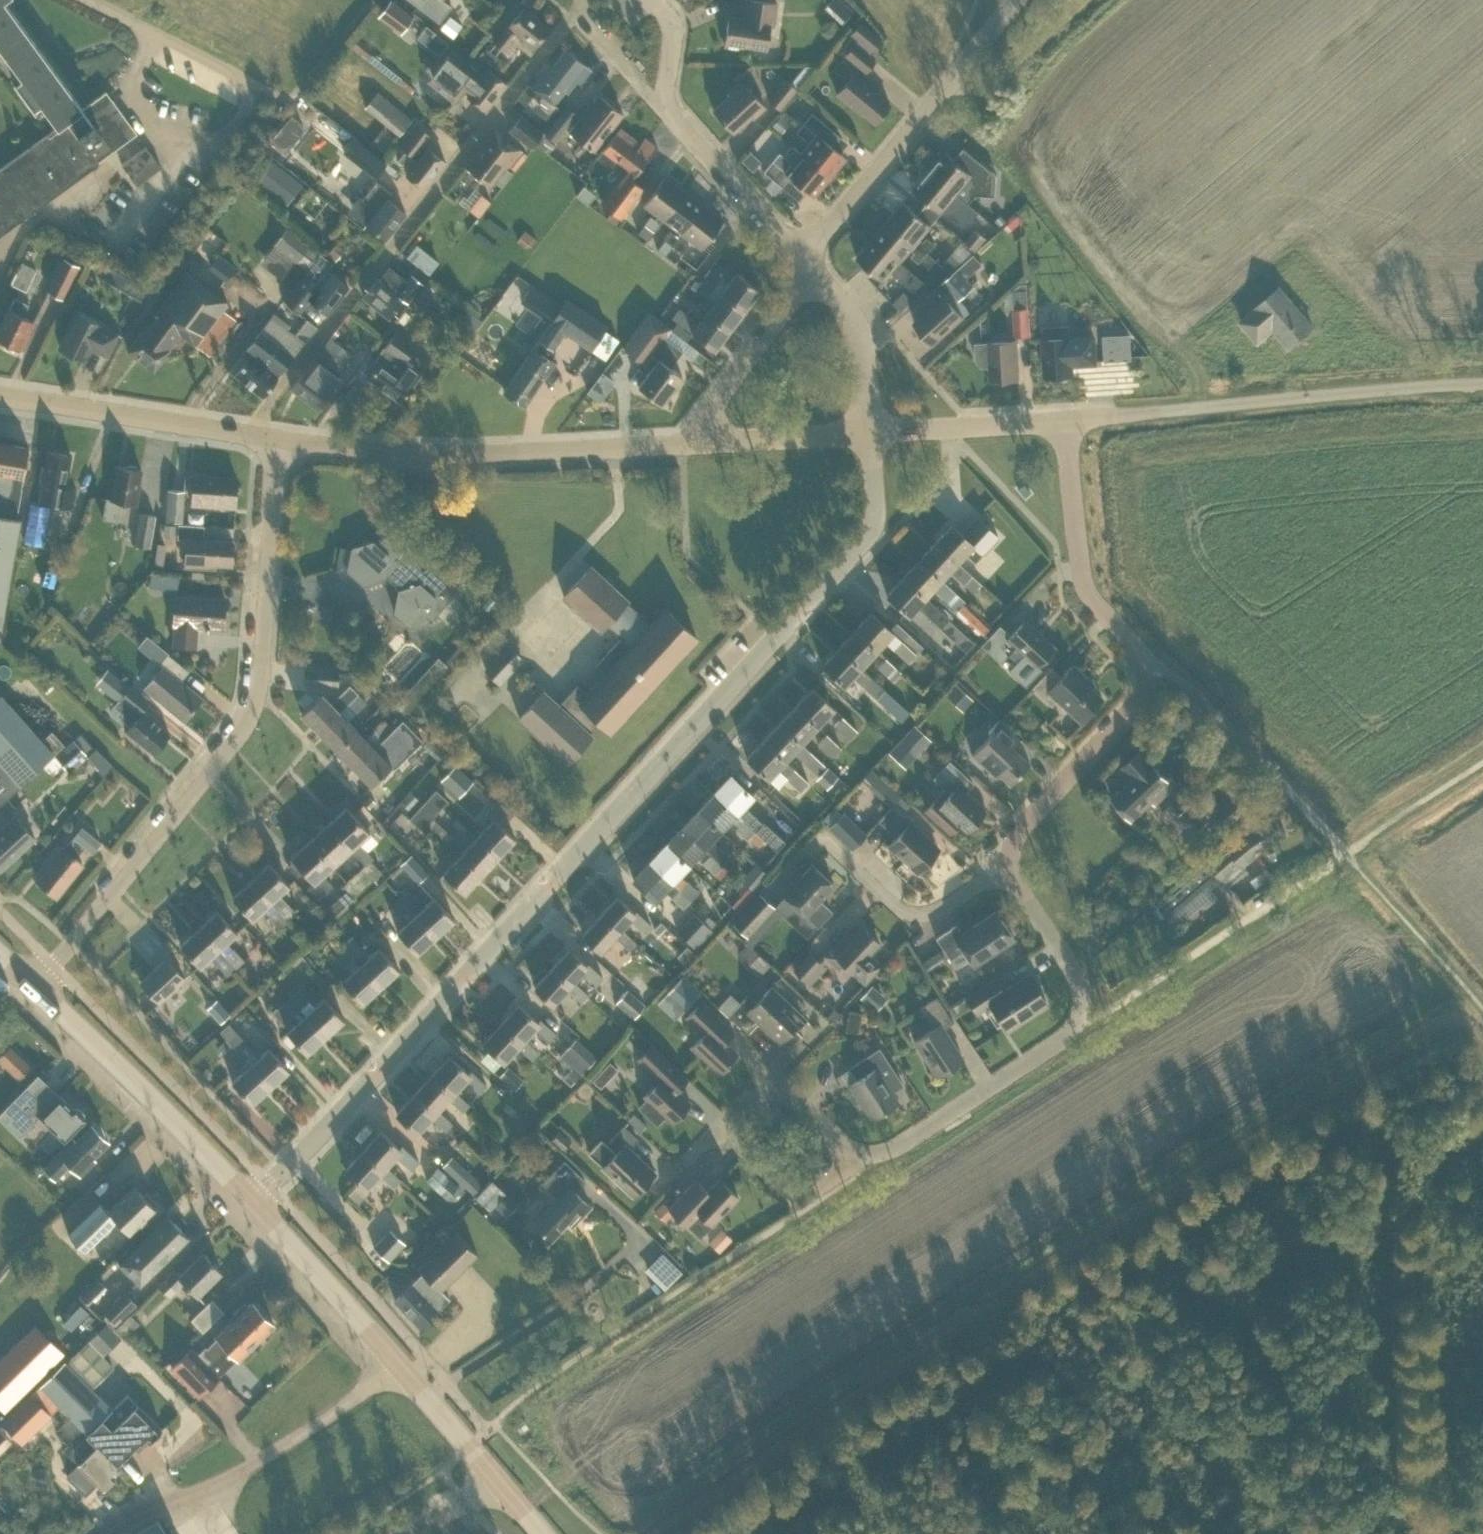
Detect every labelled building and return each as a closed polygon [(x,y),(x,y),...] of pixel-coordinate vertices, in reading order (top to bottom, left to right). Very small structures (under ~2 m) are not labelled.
[(34,110),(42,105),(57,126),(0,168),(0,231),(137,132),(106,90),(82,107),(4,0),(0,0),(0,48),(20,75),(12,80),(34,110)] [(413,15),(393,0),(389,0),(378,15),(400,32),(413,15)] [(724,45),(741,48),(742,44),(766,48),(769,23),(773,24),(776,2),(760,0),(745,0),(742,18),(729,16),(724,45)] [(494,43),(503,50),(512,57),(521,46),(530,53),(549,28),(522,7),(494,43)] [(460,23),(447,14),(438,27),(450,36),(460,23)] [(851,31),(872,50),(880,40),(859,23),(851,31)] [(410,41),(428,53),(438,41),(420,28),(410,41)] [(845,52),(867,71),(875,61),(853,43),(845,52)] [(484,46),(478,54),(491,65),(497,56),(484,46)] [(546,98),(538,108),(550,117),(559,106),(556,104),(576,80),(580,83),(591,70),(564,49),(551,66),(548,63),(530,86),(546,98)] [(485,110),(506,83),(487,69),(484,73),(451,50),(427,82),(455,103),(466,87),(473,92),(469,98),(485,110)] [(854,72),(836,93),(860,113),(861,111),(874,122),(889,103),(877,92),(878,91),(854,72)] [(766,99),(778,110),(794,90),(783,79),(766,99)] [(752,118),(765,107),(741,80),(728,91),(730,93),(713,109),(733,132),(750,116),(752,118)] [(364,108),(397,136),(410,119),(377,92),(364,108)] [(569,131),(593,150),(622,113),(598,94),(569,131)] [(565,107),(544,133),(555,142),(576,115),(565,107)] [(786,120),(790,115),(784,111),(772,124),(781,132),(789,123),(786,120)] [(809,142),(801,152),(829,176),(844,156),(822,138),(830,128),(811,112),(796,131),(809,142)] [(521,114),(509,129),(531,147),(543,131),(521,114)] [(410,135),(401,147),(405,150),(398,160),(410,169),(406,173),(424,188),(445,161),(426,147),(417,159),(413,157),(429,136),(413,124),(406,133),(410,135)] [(601,205),(610,212),(607,216),(616,223),(644,188),(632,180),(657,146),(644,137),(641,142),(620,126),(602,150),(629,169),(622,178),(608,197),(601,205)] [(508,168),(521,150),(494,129),(465,166),(490,185),(494,179),(502,186),(513,172),(508,168)] [(279,137),(273,144),(284,153),(290,146),(279,137)] [(343,151),(378,178),(388,166),(353,139),(343,151)] [(829,176),(801,152),(791,144),(782,154),(779,152),(763,170),(782,186),(790,176),(813,195),(829,176)] [(153,156),(145,145),(120,163),(128,174),(153,156)] [(946,151),(930,170),(967,201),(975,191),(994,194),(997,174),(980,159),(970,171),(946,151)] [(128,174),(136,185),(161,167),(153,156),(128,174)] [(312,180),(316,174),(301,162),(296,169),(312,180)] [(278,172),(279,170),(269,163),(261,175),(288,195),(297,184),(289,178),(287,179),(278,172)] [(979,211),(967,201),(930,170),(914,188),(941,211),(946,207),(963,222),(967,217),(971,220),(979,211)] [(654,230),(663,219),(684,190),(664,175),(643,203),(657,214),(654,217),(650,214),(644,223),(654,230)] [(366,223),(385,238),(405,213),(387,198),(391,193),(376,181),(362,198),(369,204),(360,216),(367,221),(366,223)] [(663,253),(671,243),(673,245),(703,204),(684,190),(663,219),(676,228),(673,232),(669,229),(655,247),(663,253)] [(478,216),(490,200),(481,193),(469,209),(478,216)] [(904,201),(888,220),(927,252),(935,243),(927,236),(923,240),(920,237),(931,224),(904,201)] [(703,204),(673,245),(682,252),(688,243),(684,240),(687,237),(701,248),(723,219),(703,204)] [(919,262),(927,252),(888,220),(873,238),(901,261),(911,248),(915,251),(911,255),(919,262)] [(647,239),(654,230),(644,223),(637,231),(647,239)] [(272,244),(303,268),(317,249),(286,225),(272,244)] [(987,237),(975,228),(964,241),(976,250),(987,237)] [(537,239),(525,230),(520,237),(532,246),(537,239)] [(912,270),(901,261),(873,238),(857,257),(884,280),(892,271),(896,273),(904,280),(920,293),(928,283),(912,270)] [(335,259),(344,248),(336,241),(327,253),(335,259)] [(362,254),(373,249),(370,242),(359,247),(362,254)] [(30,265),(34,257),(26,252),(21,261),(30,265)] [(951,270),(960,261),(951,253),(943,262),(951,270)] [(188,255),(183,263),(192,269),(197,262),(188,255)] [(348,286),(326,269),(329,264),(318,255),(314,260),(284,298),(300,310),(309,298),(327,313),(348,286)] [(45,289),(61,298),(78,266),(61,258),(45,289)] [(11,283),(23,290),(34,270),(22,263),(11,283)] [(406,302),(422,282),(411,274),(406,280),(388,266),(378,278),(377,278),(363,296),(388,317),(402,299),(406,302)] [(140,299),(146,289),(108,267),(102,277),(140,299)] [(708,268),(702,277),(744,309),(759,289),(737,272),(728,283),(708,268)] [(942,281),(950,289),(914,321),(933,343),(969,310),(959,298),(973,285),(957,268),(942,281)] [(187,271),(155,314),(158,316),(146,332),(143,329),(128,349),(153,369),(180,333),(208,354),(235,318),(223,309),(228,302),(187,271)] [(706,312),(728,330),(744,309),(702,277),(694,287),(705,295),(697,306),(706,312)] [(1021,283),(1013,290),(1015,335),(1031,334),(1029,306),(1028,306),(1027,283),(1021,283)] [(548,320),(559,303),(531,284),(520,301),(548,320)] [(1256,307),(1241,321),(1258,340),(1273,326),(1290,346),(1313,326),(1279,286),(1255,306),(1256,307)] [(1057,312),(1079,306),(1074,288),(1052,294),(1057,312)] [(902,310),(913,299),(905,290),(893,301),(902,310)] [(419,312),(428,299),(419,293),(410,306),(419,312)] [(34,321),(23,316),(29,304),(15,297),(2,322),(3,322),(0,328),(0,340),(18,349),(25,334),(27,334),(34,321)] [(566,299),(537,340),(539,341),(552,350),(565,331),(591,349),(591,348),(605,358),(618,339),(604,330),(606,326),(566,299)] [(714,349),(728,330),(706,312),(698,323),(678,308),(671,316),(677,321),(691,332),(714,349)] [(471,334),(481,319),(467,309),(457,324),(471,334)] [(398,321),(404,325),(410,315),(405,311),(398,321)] [(100,324),(77,312),(60,347),(83,358),(89,346),(106,355),(117,333),(100,325),(100,324)] [(638,385),(660,402),(681,375),(670,366),(682,350),(664,337),(671,329),(653,315),(627,349),(644,363),(652,353),(658,358),(638,385)] [(235,374),(262,395),(303,343),(270,318),(244,352),(249,356),(235,374)] [(686,339),(691,332),(677,321),(672,328),(686,339)] [(1069,324),(1042,326),(1045,375),(1072,374),(1072,362),(1077,362),(1078,364),(1096,363),(1094,336),(1070,337),(1069,324)] [(420,373),(402,361),(415,343),(396,330),(376,358),(371,354),(360,369),(369,375),(367,378),(400,401),(420,373)] [(291,387),(317,408),(340,377),(326,367),(332,358),(342,366),(352,353),(329,336),(313,358),(314,358),(291,387)] [(990,364),(991,378),(1018,377),(1016,339),(976,341),(977,359),(982,365),(990,364)] [(551,352),(552,350),(539,341),(534,348),(533,347),(503,390),(524,404),(553,362),(549,359),(553,353),(551,352)] [(1130,346),(1104,347),(1105,359),(1131,358),(1130,346)] [(602,371),(587,391),(599,400),(614,380),(602,371)] [(16,517),(23,480),(29,447),(0,442),(0,514),(16,517)] [(71,454),(48,450),(45,468),(43,467),(37,502),(50,504),(50,503),(72,506),(75,487),(65,485),(71,454)] [(138,468),(136,465),(129,464),(126,466),(116,464),(114,480),(104,478),(97,517),(117,520),(120,501),(135,503),(141,469),(138,468)] [(192,503),(235,506),(237,477),(193,474),(192,503)] [(165,519),(182,521),(184,490),(167,489),(165,519)] [(30,501),(24,541),(44,544),(50,504),(37,502),(30,501)] [(133,544),(134,545),(133,552),(145,554),(146,546),(149,547),(155,515),(139,513),(133,544)] [(961,532),(951,523),(935,541),(957,561),(964,553),(973,562),(987,575),(996,566),(982,553),(998,536),(976,516),(961,532)] [(231,564),(232,540),(203,538),(204,525),(178,523),(178,536),(187,537),(185,565),(206,566),(206,562),(231,564)] [(163,524),(163,535),(174,536),(175,525),(163,524)] [(459,588),(459,587),(432,562),(426,569),(425,568),(422,571),(396,547),(396,546),(384,535),(376,544),(372,540),(352,547),(347,569),(363,583),(384,576),(385,574),(401,589),(398,589),(394,611),(410,625),(431,618),(432,612),(434,612),(457,587),(459,588)] [(966,570),(957,561),(935,541),(919,558),(940,578),(948,571),(971,592),(980,583),(966,570)] [(919,558),(902,576),(924,596),(940,578),(919,558)] [(543,690),(519,717),(567,761),(591,734),(588,732),(599,720),(611,731),(697,637),(665,608),(650,623),(625,600),(626,599),(590,566),(563,595),(599,629),(605,622),(621,636),(597,662),(607,671),(587,693),(577,684),(558,704),(543,690)] [(177,590),(178,578),(167,576),(165,588),(177,590)] [(933,605),(924,596),(902,576),(886,594),(908,614),(916,606),(940,628),(943,624),(948,618),(933,605)] [(941,597),(956,610),(964,601),(949,587),(941,597)] [(174,625),(173,644),(195,646),(196,626),(205,627),(205,628),(208,628),(209,627),(223,628),(225,598),(175,595),(173,625),(174,625)] [(957,609),(982,633),(988,627),(963,603),(957,609)] [(870,611),(854,629),(876,649),(892,631),(870,611)] [(943,624),(940,628),(954,640),(962,631),(948,618),(943,624)] [(1015,645),(1037,666),(1054,647),(1024,619),(1009,634),(999,624),(980,644),(1000,662),(1015,645)] [(860,667),(876,649),(854,629),(838,647),(860,667)] [(916,654),(923,646),(908,632),(901,640),(916,654)] [(893,649),(907,663),(916,654),(901,640),(893,649)] [(168,653),(168,652),(158,644),(149,655),(159,663),(167,653),(168,653)] [(485,671),(497,682),(520,657),(509,646),(485,671)] [(860,667),(838,647),(822,664),(844,684),(851,676),(860,684),(869,675),(869,674),(860,667)] [(145,686),(184,718),(201,697),(179,679),(187,669),(168,653),(167,653),(159,663),(162,665),(157,671),(144,661),(135,672),(148,683),(145,686)] [(394,705),(403,713),(447,665),(437,656),(394,705)] [(876,667),(891,681),(899,671),(884,657),(876,667)] [(1056,698),(1080,720),(1101,697),(1082,679),(1085,676),(1072,664),(1061,675),(1051,666),(1032,686),(1051,704),(1056,698)] [(304,683),(338,685),(339,672),(305,670),(304,683)] [(148,701),(129,686),(111,671),(100,683),(120,698),(114,705),(123,712),(120,716),(130,725),(126,730),(153,752),(169,732),(142,710),(141,712),(139,711),(148,701)] [(869,675),(860,684),(876,698),(879,694),(884,688),(869,675)] [(846,699),(851,693),(842,685),(837,691),(846,699)] [(947,695),(962,708),(971,698),(957,685),(947,695)] [(321,693),(301,713),(319,731),(339,711),(346,704),(357,693),(350,686),(332,703),(321,693)] [(812,687),(795,704),(817,724),(833,707),(812,687)] [(899,702),(884,688),(884,689),(879,694),(876,698),(891,711),(899,702)] [(319,731),(336,748),(356,728),(348,720),(366,702),(357,693),(346,704),(339,711),(319,731)] [(41,739),(0,694),(0,801),(5,796),(63,745),(51,731),(41,739)] [(779,722),(801,742),(817,724),(795,704),(779,722)] [(842,716),(833,726),(848,739),(857,730),(842,716)] [(992,767),(1009,784),(1029,762),(1012,746),(1019,738),(998,718),(988,729),(991,732),(971,753),(989,770),(992,767)] [(336,748),(353,766),(373,746),(392,728),(384,720),(372,731),(365,738),(356,728),(336,748)] [(779,722),(762,739),(784,759),(801,742),(779,722)] [(898,740),(907,749),(923,732),(914,723),(898,740)] [(380,740),(373,746),(353,766),(371,784),(391,764),(382,754),(400,736),(392,728),(380,740)] [(831,756),(840,747),(826,734),(818,741),(817,743),(831,756)] [(77,765),(88,755),(73,739),(55,755),(63,765),(71,758),(77,765)] [(784,759),(762,739),(746,757),(768,777),(776,769),(799,791),(808,782),(784,759)] [(1155,803),(1175,785),(1141,749),(1123,766),(1134,777),(1112,797),(1132,818),(1152,800),(1155,803)] [(801,760),(815,774),(824,764),(809,751),(801,760)] [(956,819),(966,829),(985,809),(964,790),(972,781),(949,760),(934,777),(945,787),(925,809),(938,821),(939,820),(948,828),(956,819)] [(440,780),(458,795),(471,780),(454,765),(440,780)] [(826,766),(818,774),(829,784),(837,775),(826,766)] [(861,779),(889,805),(877,819),(895,835),(887,843),(917,870),(938,848),(909,821),(912,817),(903,809),(908,802),(871,768),(861,779)] [(750,811),(743,804),(752,794),(730,774),(714,791),(743,819),(755,830),(764,838),(776,849),(784,840),(763,821),(762,822),(750,811)] [(436,789),(428,797),(439,808),(447,799),(436,789)] [(728,820),(736,827),(743,819),(714,791),(697,809),(719,829),(728,820)] [(428,797),(417,809),(429,820),(439,808),(428,797)] [(491,820),(476,836),(497,855),(514,836),(501,825),(512,812),(496,797),(482,813),(491,820)] [(347,806),(328,823),(351,848),(364,862),(371,856),(358,841),(369,831),(347,806)] [(823,818),(829,824),(828,825),(849,845),(863,831),(841,812),(840,812),(834,806),(823,818)] [(421,829),(429,820),(417,809),(409,818),(421,829)] [(718,845),(711,838),(719,829),(697,809),(681,826),(711,853),(718,845)] [(1244,865),(1258,852),(1286,833),(1273,814),(1245,832),(1237,838),(1209,862),(1223,878),(1241,862),(1244,865)] [(34,836),(15,815),(0,828),(0,869),(34,836)] [(481,873),(497,855),(476,836),(469,829),(455,817),(448,825),(462,837),(470,843),(460,854),(481,873)] [(747,838),(748,837),(755,830),(743,819),(736,827),(747,838)] [(332,864),(351,848),(328,823),(310,839),(332,864)] [(52,862),(37,881),(56,896),(82,863),(74,857),(84,844),(92,851),(100,841),(81,826),(63,848),(60,846),(49,860),(52,862)] [(687,863),(696,854),(703,861),(711,853),(681,826),(665,843),(687,863)] [(332,864),(310,839),(291,856),(313,881),(307,887),(316,897),(330,884),(321,874),(332,864)] [(665,843),(649,860),(679,888),(686,880),(678,873),(687,863),(665,843)] [(723,864),(730,856),(719,846),(718,845),(711,853),(723,864)] [(703,861),(715,872),(723,864),(711,853),(703,861)] [(400,863),(417,882),(427,872),(411,854),(400,863)] [(464,892),(481,873),(460,854),(443,873),(464,892)] [(730,856),(723,864),(728,869),(732,873),(739,865),(730,856)] [(304,870),(294,859),(287,865),(298,876),(304,870)] [(370,859),(362,867),(373,879),(381,871),(370,859)] [(671,895),(679,888),(649,860),(633,878),(655,898),(664,888),(671,895)] [(270,862),(251,879),(287,920),(296,912),(279,892),(289,883),(270,862)] [(831,910),(819,899),(833,883),(811,863),(794,882),(792,880),(781,891),(817,924),(831,910)] [(362,867),(350,878),(361,889),(373,879),(362,867)] [(1259,889),(1275,878),(1267,867),(1251,878),(1259,889)] [(753,891),(760,883),(747,871),(740,879),(753,891)] [(352,897),(361,889),(350,878),(341,885),(352,897)] [(279,927),(287,920),(251,879),(232,896),(251,917),(262,908),(279,927)] [(698,891),(686,880),(679,888),(690,898),(698,891)] [(408,888),(399,895),(435,935),(453,917),(434,896),(424,905),(408,888)] [(679,888),(671,895),(683,906),(690,898),(679,888)] [(758,892),(731,921),(746,935),(773,905),(758,892)] [(435,935),(399,895),(391,903),(407,921),(397,930),(416,951),(435,935)] [(601,912),(619,929),(620,927),(629,917),(644,931),(650,923),(636,910),(634,912),(616,895),(601,912)] [(199,927),(235,967),(244,959),(226,940),(237,931),(217,910),(199,927)] [(935,937),(955,966),(968,957),(973,965),(1014,938),(995,910),(962,932),(956,923),(935,937)] [(619,929),(601,912),(582,932),(601,949),(614,934),(628,947),(635,940),(620,927),(619,929)] [(695,948),(712,930),(693,912),(676,930),(695,948)] [(869,953),(879,942),(861,926),(852,936),(847,931),(824,955),(838,967),(843,962),(864,981),(880,964),(869,953)] [(227,974),(235,967),(199,927),(180,944),(199,965),(209,955),(227,974)] [(398,968),(379,946),(369,955),(364,949),(346,930),(337,938),(344,945),(380,985),(398,968)] [(740,955),(765,969),(772,956),(747,942),(740,955)] [(361,1001),(380,985),(344,945),(335,953),(352,971),(342,980),(361,1001)] [(571,981),(572,979),(582,969),(596,983),(602,976),(588,963),(586,964),(569,948),(553,965),(571,981)] [(810,952),(793,970),(808,983),(824,965),(810,952)] [(140,980),(159,1001),(184,978),(165,957),(140,980)] [(571,981),(553,965),(534,985),(553,1002),(567,987),(581,1000),(587,993),(572,979),(571,981)] [(989,1003),(1006,1029),(1047,1003),(1027,974),(1002,991),(994,979),(966,997),(976,1012),(989,1003)] [(636,975),(627,985),(644,1001),(654,991),(636,975)] [(871,1006),(882,993),(871,984),(860,997),(871,1006)] [(779,1040),(795,1023),(798,1027),(806,1019),(771,985),(756,1001),(747,992),(739,1001),(730,993),(719,1005),(748,1033),(759,1021),(779,1040)] [(297,988),(289,995),(325,1035),(343,1018),(324,996),(313,1006),(297,988)] [(615,1000),(631,1015),(643,1003),(627,988),(615,1000)] [(292,1016),(297,1021),(287,1030),(306,1052),(325,1035),(289,995),(272,1011),(284,1023),(292,1016)] [(914,1039),(937,1075),(962,1058),(943,1027),(953,1021),(936,996),(919,1007),(933,1027),(914,1039)] [(207,1007),(220,1021),(229,1012),(216,998),(207,1007)] [(732,1029),(725,1022),(701,999),(685,1016),(703,1032),(691,1045),(718,1071),(737,1051),(723,1039),(732,1029)] [(502,1021),(521,1039),(523,1037),(533,1026),(540,1031),(536,1035),(545,1043),(555,1032),(540,1018),(537,1021),(518,1003),(502,1021)] [(521,1039),(502,1021),(483,1042),(503,1060),(516,1044),(532,1058),(538,1051),(523,1037),(521,1039)] [(226,1037),(269,1085),(288,1068),(269,1046),(259,1056),(242,1038),(228,1022),(220,1029),(226,1037)] [(269,1085),(226,1037),(217,1045),(225,1054),(242,1071),(232,1080),(251,1102),(269,1085)] [(575,1079),(596,1056),(575,1037),(559,1055),(572,1067),(567,1073),(575,1079)] [(690,1101),(677,1089),(687,1078),(650,1042),(636,1057),(659,1078),(643,1095),(646,1097),(637,1106),(656,1124),(665,1115),(671,1120),(690,1101)] [(849,1084),(871,1117),(898,1100),(891,1090),(901,1084),(879,1047),(849,1066),(857,1078),(849,1084)] [(449,1054),(432,1073),(453,1092),(454,1090),(465,1078),(479,1091),(486,1084),(471,1070),(469,1073),(449,1054)] [(498,1075),(513,1088),(523,1078),(507,1065),(498,1075)] [(454,1090),(453,1092),(432,1073),(416,1091),(436,1110),(438,1108),(448,1097),(463,1110),(469,1103),(454,1090)] [(64,1140),(85,1118),(84,1117),(84,1112),(78,1106),(73,1107),(59,1093),(58,1094),(38,1074),(0,1113),(0,1116),(17,1133),(30,1119),(33,1121),(38,1115),(45,1121),(41,1125),(44,1128),(48,1124),(64,1140)] [(436,1110),(416,1091),(397,1111),(418,1130),(431,1115),(446,1129),(452,1122),(438,1108),(436,1110)] [(93,1156),(108,1141),(91,1124),(76,1140),(73,1137),(43,1168),(55,1179),(69,1164),(80,1174),(95,1158),(93,1156)] [(623,1125),(606,1144),(601,1139),(589,1151),(603,1165),(602,1166),(633,1195),(655,1171),(629,1147),(637,1138),(623,1125)] [(363,1148),(384,1167),(386,1165),(396,1154),(411,1167),(417,1160),(402,1146),(400,1148),(380,1130),(363,1148)] [(563,1148),(570,1140),(559,1130),(552,1138),(563,1148)] [(384,1167),(363,1148),(345,1168),(365,1187),(379,1172),(394,1186),(400,1179),(386,1165),(384,1167)] [(442,1165),(460,1181),(471,1192),(481,1183),(469,1172),(451,1155),(442,1165)] [(578,1217),(590,1205),(574,1190),(584,1179),(564,1160),(542,1182),(557,1197),(533,1222),(550,1239),(575,1213),(578,1217)] [(426,1179),(448,1199),(459,1187),(438,1167),(426,1179)] [(700,1237),(738,1196),(718,1178),(701,1196),(689,1185),(668,1207),(673,1212),(700,1237)] [(144,1194),(135,1185),(123,1197),(122,1196),(108,1210),(100,1201),(68,1233),(86,1251),(117,1220),(130,1233),(145,1219),(144,1218),(155,1206),(153,1204),(155,1202),(146,1193),(144,1194)] [(505,1215),(518,1201),(506,1190),(493,1204),(505,1215)] [(673,1212),(668,1207),(663,1202),(655,1210),(665,1220),(673,1212)] [(119,1262),(140,1283),(188,1236),(167,1214),(119,1262)] [(372,1244),(388,1259),(403,1242),(387,1228),(372,1244)] [(440,1289),(477,1253),(455,1230),(418,1266),(423,1272),(394,1299),(420,1326),(449,1297),(440,1289)] [(718,1232),(710,1241),(718,1249),(727,1241),(718,1232)] [(196,1295),(221,1270),(203,1251),(179,1274),(173,1268),(157,1284),(169,1296),(183,1281),(196,1295)] [(81,1294),(88,1302),(105,1287),(98,1279),(81,1294)] [(103,1311),(116,1324),(137,1303),(124,1291),(103,1311)] [(191,1318),(203,1330),(223,1309),(212,1298),(191,1318)] [(273,1323),(251,1301),(248,1304),(245,1301),(228,1316),(231,1319),(216,1334),(218,1335),(206,1346),(205,1345),(197,1353),(191,1347),(171,1367),(199,1395),(273,1323)] [(88,1311),(81,1303),(64,1321),(72,1329),(74,1326),(88,1311)] [(115,1327),(124,1337),(139,1322),(130,1313),(115,1327)] [(0,1358),(0,1404),(4,1408),(15,1398),(62,1351),(35,1324),(0,1358)] [(103,1354),(111,1346),(96,1331),(88,1339),(103,1354)] [(68,1362),(92,1386),(114,1365),(103,1354),(88,1339),(69,1357),(69,1358),(70,1360),(68,1362)] [(148,1440),(149,1441),(162,1428),(127,1393),(113,1407),(67,1361),(41,1385),(88,1432),(116,1462),(136,1443),(140,1447),(148,1440)] [(2,1422),(21,1442),(50,1413),(31,1394),(2,1422)] [(121,1466),(116,1462),(88,1432),(74,1446),(84,1456),(65,1475),(83,1494),(96,1482),(102,1488),(104,1485),(108,1485),(113,1481),(113,1477),(115,1474),(114,1473),(121,1466)] [(157,1519),(134,1533),(168,1533),(157,1519)]
